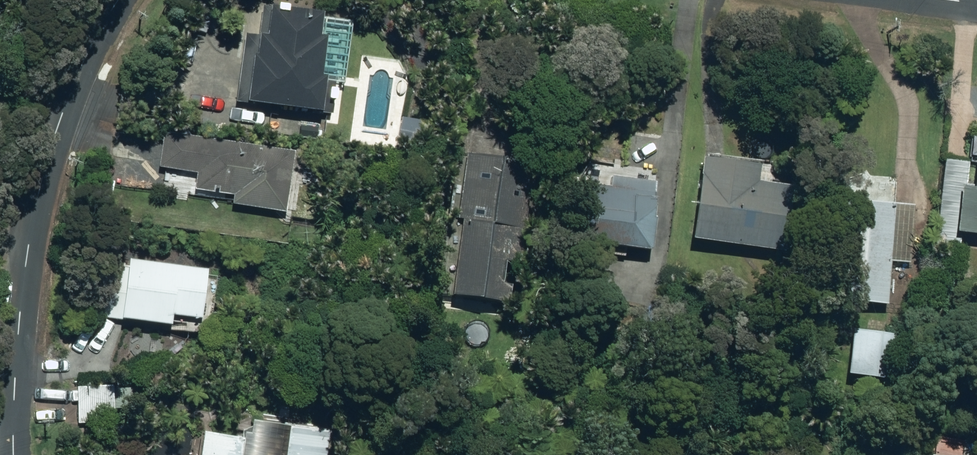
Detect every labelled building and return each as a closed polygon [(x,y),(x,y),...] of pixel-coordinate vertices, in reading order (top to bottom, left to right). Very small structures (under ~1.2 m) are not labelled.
[(316,109),(321,73),(316,72),(321,35),(314,34),(317,9),(259,1),(256,31),(242,29),(233,98),(316,109)] [(228,203),(285,211),(294,148),(168,131),(163,167),(194,171),(192,188),(230,193),(228,203)] [(958,242),(959,232),(976,234),(976,152),(976,159),(946,154),(935,239),(958,242)] [(435,291),(496,300),(501,260),(515,262),(520,225),(510,223),(519,160),(462,153),(452,225),(445,223),(435,291)] [(688,236),(782,248),(791,183),(754,178),(756,161),(699,153),(688,236)] [(564,239),(647,251),(652,217),(650,217),(655,181),(610,174),(609,186),(572,180),(564,239)] [(833,297),(886,301),(889,258),(909,260),(915,200),(842,195),(833,297)] [(118,317),(166,324),(167,314),(195,318),(203,268),(127,256),(118,317)] [(845,371),(901,378),(908,333),(851,324),(845,371)] [(75,421),(112,421),(112,385),(75,385),(75,421)] [(328,428),(243,417),(240,436),(198,430),(195,454),(324,454),(328,428)]
